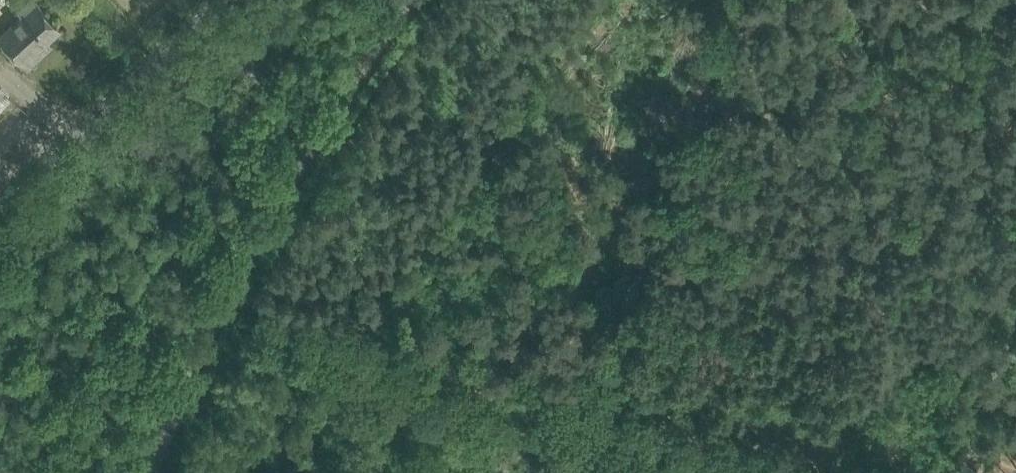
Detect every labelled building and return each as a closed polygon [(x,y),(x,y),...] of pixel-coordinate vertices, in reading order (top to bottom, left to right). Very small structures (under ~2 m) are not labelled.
[(37,2),(1,34),(28,66),(40,56),(36,51),(61,29),(37,2)] [(11,97),(0,87),(0,109),(11,97)]
